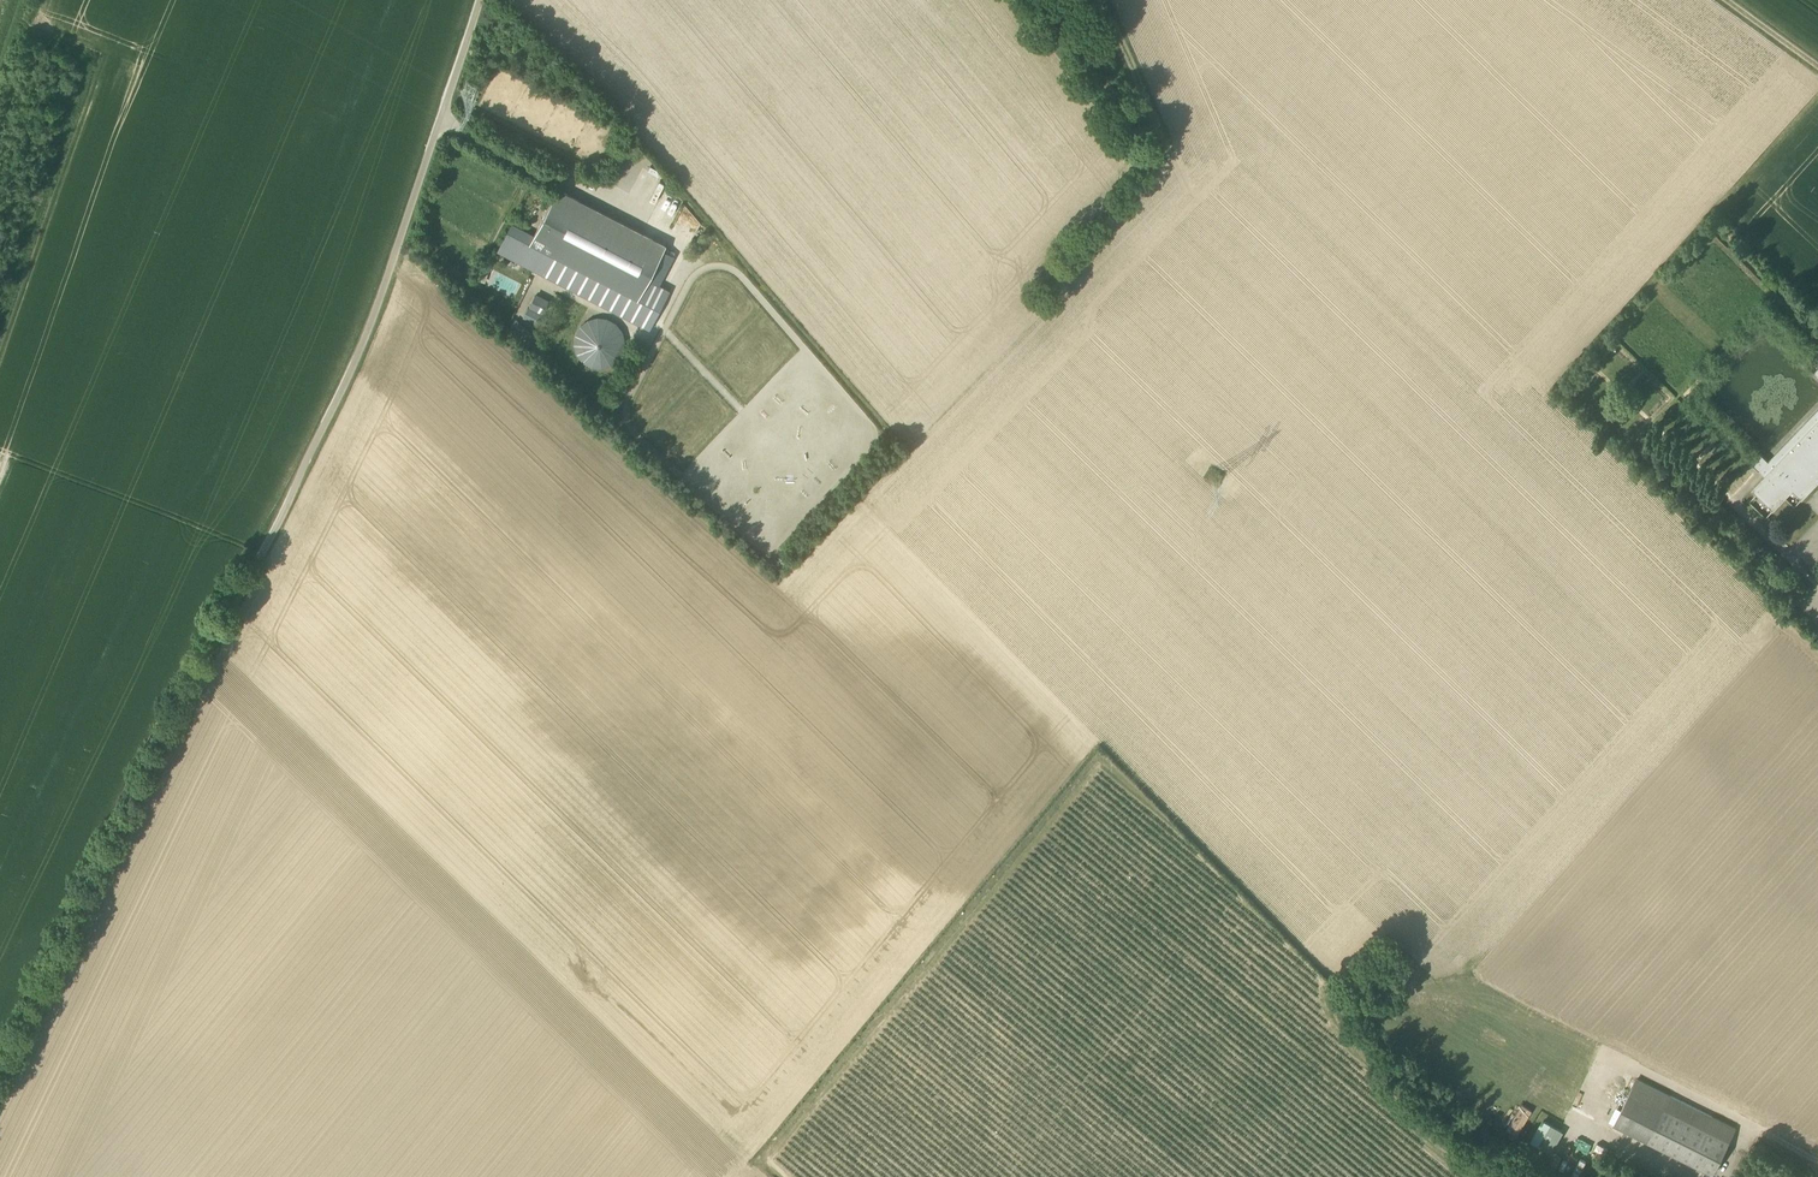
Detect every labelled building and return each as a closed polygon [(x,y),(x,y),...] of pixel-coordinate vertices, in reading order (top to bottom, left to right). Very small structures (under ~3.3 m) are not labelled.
[(670,291),(659,285),(647,279),(662,250),(664,245),(558,189),(530,243),(519,237),(523,229),(512,224),(498,251),(650,330),(670,291)] [(537,303),(542,306),(546,299),(537,294),(529,306),(534,309),(537,303)] [(607,371),(626,331),(587,312),(568,353),(607,371)] [(1767,473),(1751,489),(1773,510),(1793,490),(1802,499),(1817,482),(1817,420),(1767,473)] [(1762,468),(1768,461),(1759,452),(1749,461),(1759,471),(1762,468)] [(1713,1173),(1736,1128),(1637,1078),(1615,1124),(1713,1173)]
